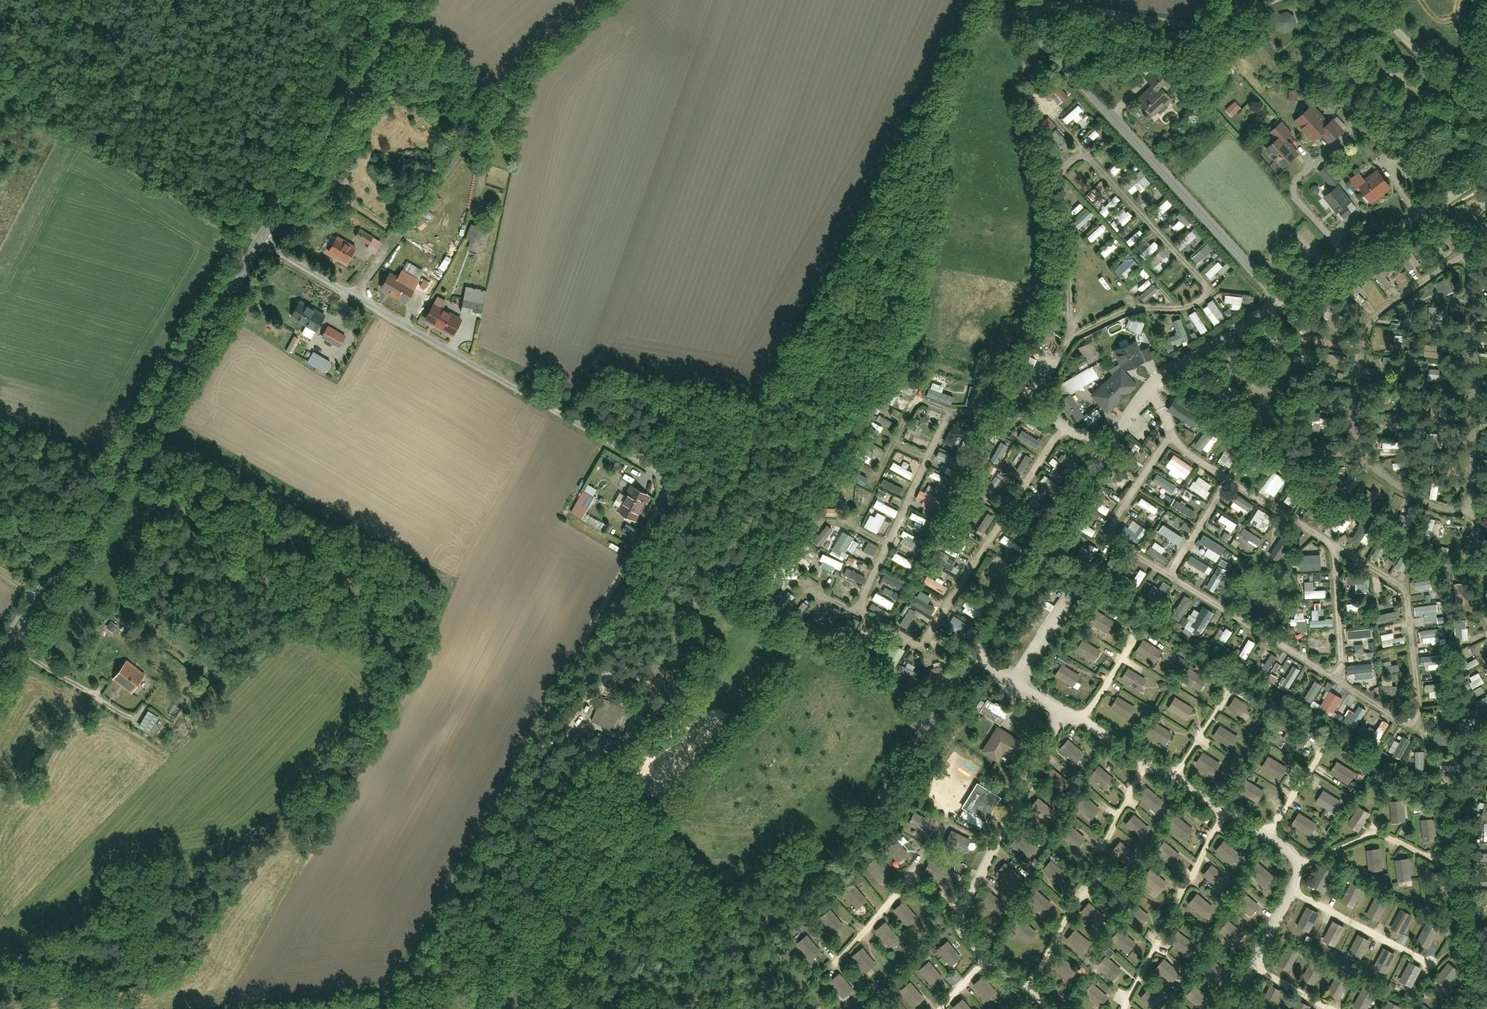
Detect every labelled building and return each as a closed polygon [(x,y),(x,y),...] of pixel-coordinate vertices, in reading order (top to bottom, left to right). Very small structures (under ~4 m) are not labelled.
[(1278,16),(1275,24),(1276,30),(1284,34),(1293,33),(1296,25),(1293,17),(1285,12),(1278,16)] [(1171,99),(1159,88),(1167,80),(1155,68),(1141,81),(1148,88),(1134,102),(1151,118),(1171,99)] [(1068,96),(1053,78),(1039,92),(1053,109),(1068,96)] [(1288,92),(1288,100),(1298,100),(1297,91),(1288,92)] [(1231,102),(1224,110),(1231,117),(1238,108),(1231,102)] [(1326,117),(1320,122),(1307,108),(1292,122),(1311,142),(1320,134),(1330,144),(1341,133),(1326,117)] [(1275,140),(1264,150),(1282,169),(1295,156),(1281,142),(1290,134),(1280,123),(1269,134),(1275,140)] [(1324,167),(1314,175),(1327,190),(1336,182),(1324,167)] [(1354,191),(1357,188),(1371,204),(1391,187),(1376,169),(1364,180),(1358,173),(1347,182),(1354,191)] [(1335,187),(1321,200),(1334,215),(1349,202),(1335,187)] [(474,226),(470,240),(487,245),(491,231),(474,226)] [(364,232),(358,242),(375,252),(381,242),(364,232)] [(341,237),(332,252),(350,264),(360,249),(341,237)] [(435,279),(408,266),(403,278),(429,291),(435,279)] [(393,275),(385,290),(407,302),(416,287),(393,275)] [(471,287),(466,311),(486,316),(491,291),(471,287)] [(307,299),(296,318),(320,332),(331,313),(307,299)] [(437,305),(428,322),(456,337),(465,320),(437,305)] [(334,326),(326,339),(345,351),(353,338),(334,326)] [(296,337),(289,352),(296,356),(304,341),(296,337)] [(1135,341),(1115,350),(1123,368),(1143,359),(1135,341)] [(318,352),(311,363),(327,372),(334,361),(318,352)] [(1086,369),(1053,389),(1059,399),(1060,398),(1069,393),(1092,379),(1086,369)] [(1120,369),(1093,394),(1107,410),(1120,398),(1121,400),(1124,400),(1127,398),(1127,394),(1126,392),(1134,384),(1120,369)] [(1060,398),(1074,422),(1082,417),(1069,393),(1060,398)] [(1095,407),(1082,417),(1088,425),(1101,415),(1095,407)] [(625,468),(618,482),(624,485),(632,472),(625,468)] [(628,485),(612,513),(632,524),(647,496),(628,485)] [(567,514),(598,532),(604,521),(586,511),(593,500),(580,492),(567,514)] [(1089,625),(1107,636),(1115,625),(1097,613),(1089,625)] [(1075,652),(1093,664),(1101,652),(1083,640),(1075,652)] [(1136,653),(1154,665),(1161,653),(1143,641),(1136,653)] [(129,657),(112,679),(134,696),(151,674),(129,657)] [(1054,677),(1072,689),(1080,678),(1062,666),(1054,677)] [(1120,680),(1138,692),(1146,680),(1128,668),(1120,680)] [(1181,681),(1200,693),(1207,681),(1189,669),(1181,681)] [(1109,709),(1127,721),(1135,710),(1117,698),(1109,709)] [(1228,709),(1246,721),(1254,710),(1236,698),(1228,709)] [(1167,710),(1185,722),(1192,710),(1174,699),(1167,710)] [(1008,713),(986,700),(977,715),(996,726),(999,728),(1008,713)] [(149,712),(141,728),(153,734),(161,718),(149,712)] [(1147,735),(1165,747),(1172,735),(1154,723),(1147,735)] [(1022,743),(996,726),(980,753),(996,763),(1002,755),(1012,760),(1022,743)] [(1213,738),(1231,750),(1239,738),(1221,726),(1213,738)] [(1282,741),(1300,752),(1307,741),(1289,729),(1282,741)] [(1060,749),(1075,762),(1085,752),(1070,738),(1060,749)] [(1195,765),(1213,777),(1221,765),(1203,753),(1195,765)] [(1261,769),(1280,781),(1287,770),(1269,758),(1261,769)] [(1330,775),(1348,787),(1356,775),(1338,763),(1330,775)] [(1091,776),(1106,789),(1116,778),(1101,765),(1091,776)] [(1046,778),(1061,792),(1071,781),(1056,768),(1046,778)] [(977,779),(962,804),(987,818),(1001,793),(977,779)] [(1239,793),(1257,804),(1265,793),(1247,781),(1239,793)] [(1140,797),(1155,810),(1164,800),(1149,787),(1140,797)] [(1316,804),(1334,816),(1341,804),(1323,792),(1316,804)] [(1029,806),(1044,819),(1053,809),(1039,795),(1029,806)] [(1077,805),(1092,818),(1101,808),(1087,795),(1077,805)] [(1389,804),(1392,825),(1406,823),(1403,802),(1389,804)] [(1359,834),(1370,815),(1358,808),(1347,827),(1359,834)] [(909,823),(927,831),(933,819),(915,810),(909,823)] [(1125,823),(1140,837),(1150,826),(1135,813),(1125,823)] [(1170,824),(1184,838),(1194,827),(1179,814),(1170,824)] [(1292,826),(1310,838),(1318,826),(1300,814),(1292,826)] [(1421,822),(1424,843),(1438,841),(1435,820),(1421,822)] [(1060,833),(1075,846),(1084,836),(1070,822),(1060,833)] [(947,841),(965,849),(971,836),(953,828),(947,841)] [(1012,841),(1027,854),(1036,844),(1021,830),(1012,841)] [(884,844),(897,859),(908,850),(895,835),(884,844)] [(1216,849),(1231,862),(1240,852),(1225,838),(1216,849)] [(1110,849),(1125,862),(1134,852),(1119,839),(1110,849)] [(1156,850),(1170,863),(1180,853),(1165,839),(1156,850)] [(1366,848),(1369,869),(1383,868),(1380,846),(1366,848)] [(866,864),(879,880),(890,870),(877,855),(866,864)] [(1395,858),(1398,879),(1412,877),(1409,856),(1395,858)] [(1043,868),(1058,881),(1067,871),(1052,857),(1043,868)] [(959,871),(931,858),(925,871),(953,884),(959,871)] [(996,871),(1011,884),(1021,874),(1006,860),(996,871)] [(1250,872),(1265,886),(1274,875),(1259,862),(1250,872)] [(1097,874),(1112,887),(1121,877),(1106,863),(1097,874)] [(1204,873),(1218,886),(1228,876),(1213,863),(1204,873)] [(1323,890),(1333,871),(1321,864),(1310,883),(1323,890)] [(1142,878),(1157,891),(1166,881),(1152,867),(1142,878)] [(1431,870),(1434,892),(1448,890),(1445,868),(1431,870)] [(1353,905),(1363,886),(1351,880),(1340,898),(1353,905)] [(843,890),(856,906),(866,896),(854,881),(843,890)] [(1027,898),(1042,911),(1052,901),(1037,887),(1027,898)] [(982,899),(997,912),(1006,902),(991,889),(982,899)] [(1236,901),(1251,914),(1260,904),(1245,890),(1236,901)] [(1189,902),(1203,915),(1213,905),(1198,892),(1189,902)] [(1378,920),(1389,901),(1377,894),(1366,913),(1378,920)] [(894,909),(907,924),(917,915),(904,900),(894,909)] [(1082,911),(1096,924),(1106,914),(1091,900),(1082,911)] [(1126,911),(1140,924),(1150,914),(1135,900),(1126,911)] [(819,912),(832,928),(842,919),(830,903),(819,912)] [(1308,930),(1319,911),(1307,904),(1296,923),(1308,930)] [(1404,932),(1414,913),(1402,906),(1391,925),(1404,932)] [(1013,926),(1028,939),(1037,929),(1022,916),(1013,926)] [(1335,943),(1345,924),(1333,918),(1322,936),(1335,943)] [(1221,929),(1235,942),(1245,932),(1230,919),(1221,929)] [(1429,945),(1440,926),(1427,919),(1417,938),(1429,945)] [(875,929),(888,944),(899,935),(886,920),(875,929)] [(1067,936),(1082,949),(1092,939),(1077,926),(1067,936)] [(1111,937),(1126,950),(1136,940),(1121,927),(1111,937)] [(1170,939),(1184,953),(1194,942),(1179,929),(1170,939)] [(1361,956),(1371,937),(1359,930),(1348,949),(1361,956)] [(797,942),(810,958),(820,949),(807,933),(797,942)] [(937,948),(950,963),(961,954),(948,939),(937,948)] [(1289,968),(1300,949),(1287,943),(1277,961),(1289,968)] [(1387,969),(1397,950),(1385,943),(1374,962),(1387,969)] [(853,956),(866,971),(877,962),(864,947),(853,956)] [(1053,964),(1068,978),(1077,967),(1063,954),(1053,964)] [(1202,965),(1217,978),(1226,968),(1211,954),(1202,965)] [(1097,965),(1112,978),(1121,968),(1106,955),(1097,965)] [(1155,967),(1170,980),(1180,970),(1165,956),(1155,967)] [(1314,982),(1324,963),(1312,956),(1302,975),(1314,982)] [(1411,984),(1422,965),(1410,958),(1399,977),(1411,984)] [(918,968),(931,983),(942,974),(929,959),(918,968)] [(1446,984),(1460,968),(1449,959),(1435,975),(1446,984)] [(1340,995),(1350,976),(1338,969),(1328,988),(1340,995)] [(829,980),(842,995),(853,986),(840,970),(829,980)] [(973,982),(986,997),(996,988),(983,973),(973,982)] [(900,989),(913,1004),(923,995),(910,980),(900,989)] [(1084,992),(1099,1005),(1108,995),(1093,982),(1084,992)] [(1271,1007),(1282,989),(1270,982),(1259,1001),(1271,1007)] [(1376,990),(1364,983),(1353,1002),(1365,1008),(1366,1008),(1376,990)] [(1187,994),(1202,1007),(1211,997),(1196,984),(1187,994)] [(1141,995),(1155,1008),(1165,998),(1150,985),(1141,995)] [(1311,1003),(1298,996),(1291,1008),(1307,1008),(1311,1003)] [(955,1008),(973,1008),(963,997),(952,1006),(955,1008)] [(1401,1004),(1389,997),(1382,1008),(1398,1008),(1401,1004)]
